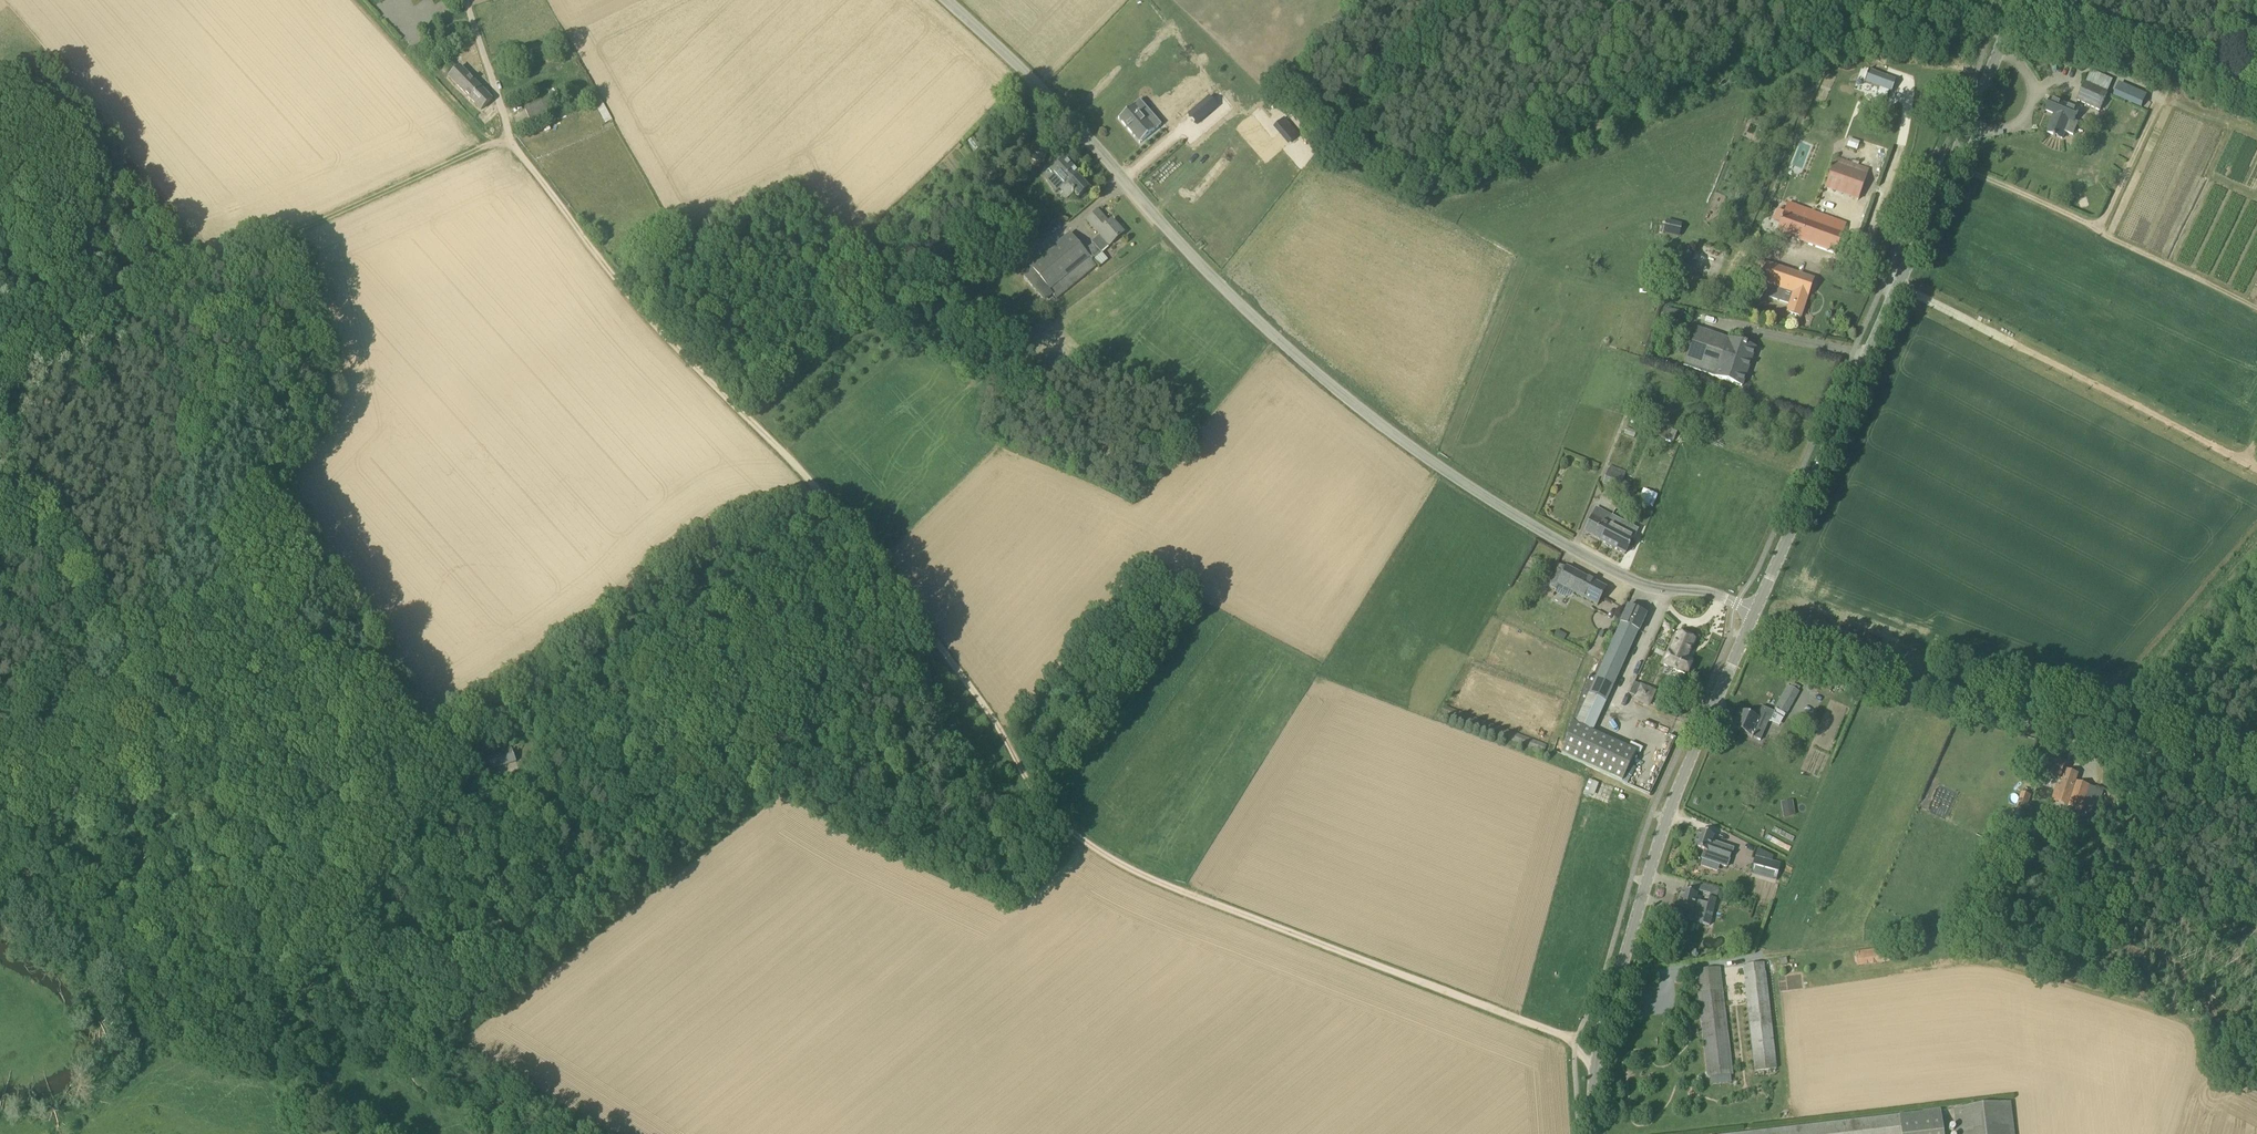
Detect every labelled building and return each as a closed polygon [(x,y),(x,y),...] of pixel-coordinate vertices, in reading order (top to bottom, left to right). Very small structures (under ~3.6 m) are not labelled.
[(450,77),(481,110),(492,100),(460,67),(450,77)] [(1868,71),(1864,83),(1879,89),(1888,92),(1889,93),(1891,93),(1895,81),(1880,75),(1868,71)] [(2078,101),(2088,105),(2101,110),(2108,92),(2113,80),(2090,71),(2086,83),(2078,101)] [(2144,108),(2150,95),(2120,83),(2115,96),(2144,108)] [(588,89),(579,94),(582,101),(592,96),(588,89)] [(531,122),(541,118),(557,110),(557,109),(551,98),(525,110),(531,122)] [(575,98),(565,103),(568,109),(578,103),(575,98)] [(602,99),(595,103),(606,123),(613,119),(602,99)] [(2065,133),(2073,137),(2078,124),(2074,122),(2079,111),(2051,100),(2047,111),(2055,115),(2053,120),(2051,124),(2049,123),(2046,132),(2048,133),(2063,139),(2065,133)] [(1139,134),(1144,140),(1155,131),(1150,124),(1155,119),(1139,101),(1119,119),(1135,137),(1139,134)] [(1200,104),(1188,114),(1197,125),(1218,107),(1213,102),(1205,109),(1200,104)] [(1286,117),(1274,126),(1288,144),(1300,136),(1286,117)] [(1851,138),(1848,146),(1858,150),(1861,142),(1851,138)] [(1064,159),(1045,177),(1055,193),(1064,185),(1073,195),(1074,193),(1079,198),(1089,189),(1077,176),(1079,174),(1064,158),(1064,159)] [(1858,200),(1869,170),(1852,164),(1837,159),(1835,158),(1825,189),(1858,200)] [(1070,234),(1030,267),(1022,274),(1046,302),(1054,296),(1057,300),(1097,268),(1092,262),(1102,254),(1101,253),(1109,246),(1124,233),(1117,226),(1115,228),(1110,222),(1109,223),(1098,211),(1087,221),(1100,236),(1092,243),(1093,244),(1085,252),(1070,234)] [(1835,254),(1845,226),(1805,212),(1802,220),(1777,211),(1774,221),(1781,223),(1777,234),(1835,254)] [(1683,224),(1667,220),(1663,234),(1680,238),(1683,224)] [(1691,257),(1700,260),(1697,268),(1709,272),(1716,252),(1695,245),(1691,257)] [(1813,280),(1756,259),(1746,287),(1784,301),(1788,291),(1794,293),(1787,313),(1800,317),(1806,298),(1807,298),(1813,280)] [(1672,320),(1673,310),(1663,308),(1661,318),(1672,320)] [(892,313),(884,318),(891,328),(898,323),(892,313)] [(1755,349),(1728,340),(1696,329),(1684,366),(1742,386),(1755,349)] [(1677,432),(1660,426),(1657,436),(1673,442),(1677,432)] [(1619,490),(1625,475),(1626,471),(1613,466),(1611,470),(1608,469),(1602,484),(1619,490)] [(1625,475),(1619,490),(1627,493),(1632,478),(1625,475)] [(1644,489),(1640,501),(1655,505),(1659,494),(1644,489)] [(1585,534),(1599,541),(1607,526),(1607,525),(1612,517),(1598,509),(1593,518),(1585,534)] [(1607,526),(1599,541),(1625,554),(1633,539),(1621,532),(1625,524),(1612,517),(1607,525),(1607,526)] [(1566,568),(1561,566),(1557,564),(1545,586),(1556,592),(1560,585),(1597,605),(1605,589),(1566,568)] [(1592,732),(1638,631),(1639,632),(1646,615),(1627,607),(1620,623),(1621,624),(1603,663),(1600,662),(1592,678),(1587,676),(1561,755),(1634,788),(1635,788),(1622,782),(1636,752),(1592,732)] [(1671,653),(1665,666),(1686,675),(1692,662),(1686,660),(1694,641),(1680,634),(1672,654),(1671,653)] [(1765,657),(1767,651),(1760,648),(1758,654),(1765,657)] [(1635,696),(1634,700),(1648,706),(1654,692),(1640,686),(1641,683),(1635,681),(1630,693),(1635,696)] [(1789,687),(1798,692),(1799,689),(1791,683),(1789,687)] [(1789,687),(1774,711),(1783,717),(1798,692),(1789,687)] [(1502,735),(1504,736),(1503,738),(1543,753),(1547,745),(1507,730),(1506,732),(1504,731),(1504,729),(1444,706),(1440,714),(1501,737),(1502,735)] [(1768,724),(1768,722),(1768,721),(1770,722),(1774,713),(1762,708),(1757,719),(1740,712),(1733,729),(1760,741),(1768,724)] [(493,770),(516,762),(512,750),(485,759),(487,766),(491,764),(493,770)] [(1636,752),(1630,765),(1636,767),(1642,755),(1636,752)] [(2064,780),(2061,787),(2056,785),(2051,801),(2082,811),(2090,786),(2076,781),(2078,774),(2064,770),(2066,762),(2066,761),(2065,761),(2065,762),(2047,756),(2041,773),(2064,780)] [(1589,781),(1584,793),(1594,797),(1598,784),(1589,781)] [(2021,792),(2016,807),(2025,810),(2030,795),(2021,792)] [(1795,817),(1793,806),(1783,808),(1785,819),(1795,817)] [(2019,826),(2015,818),(2006,822),(2010,830),(2019,826)] [(1713,836),(1700,831),(1694,848),(1705,852),(1702,859),(1726,867),(1732,848),(1722,845),(1721,849),(1710,845),(1713,836)] [(1756,859),(1752,875),(1777,882),(1781,866),(1756,859)] [(1682,919),(1702,924),(1709,926),(1716,899),(1709,897),(1707,907),(1694,904),(1696,894),(1683,891),(1679,909),(1677,914),(1676,914),(1675,920),(1681,922),(1682,919)] [(1889,947),(1856,951),(1858,966),(1891,962),(1889,947)] [(1756,1072),(1777,1069),(1764,964),(1743,966),(1756,1072)] [(1695,971),(1708,1078),(1732,1075),(1719,968),(1695,971)] [(2010,1103),(1954,1109),(1956,1133),(2014,1133),(2010,1103)] [(1899,1116),(1739,1133),(1943,1133),(1940,1111),(1899,1116)]
